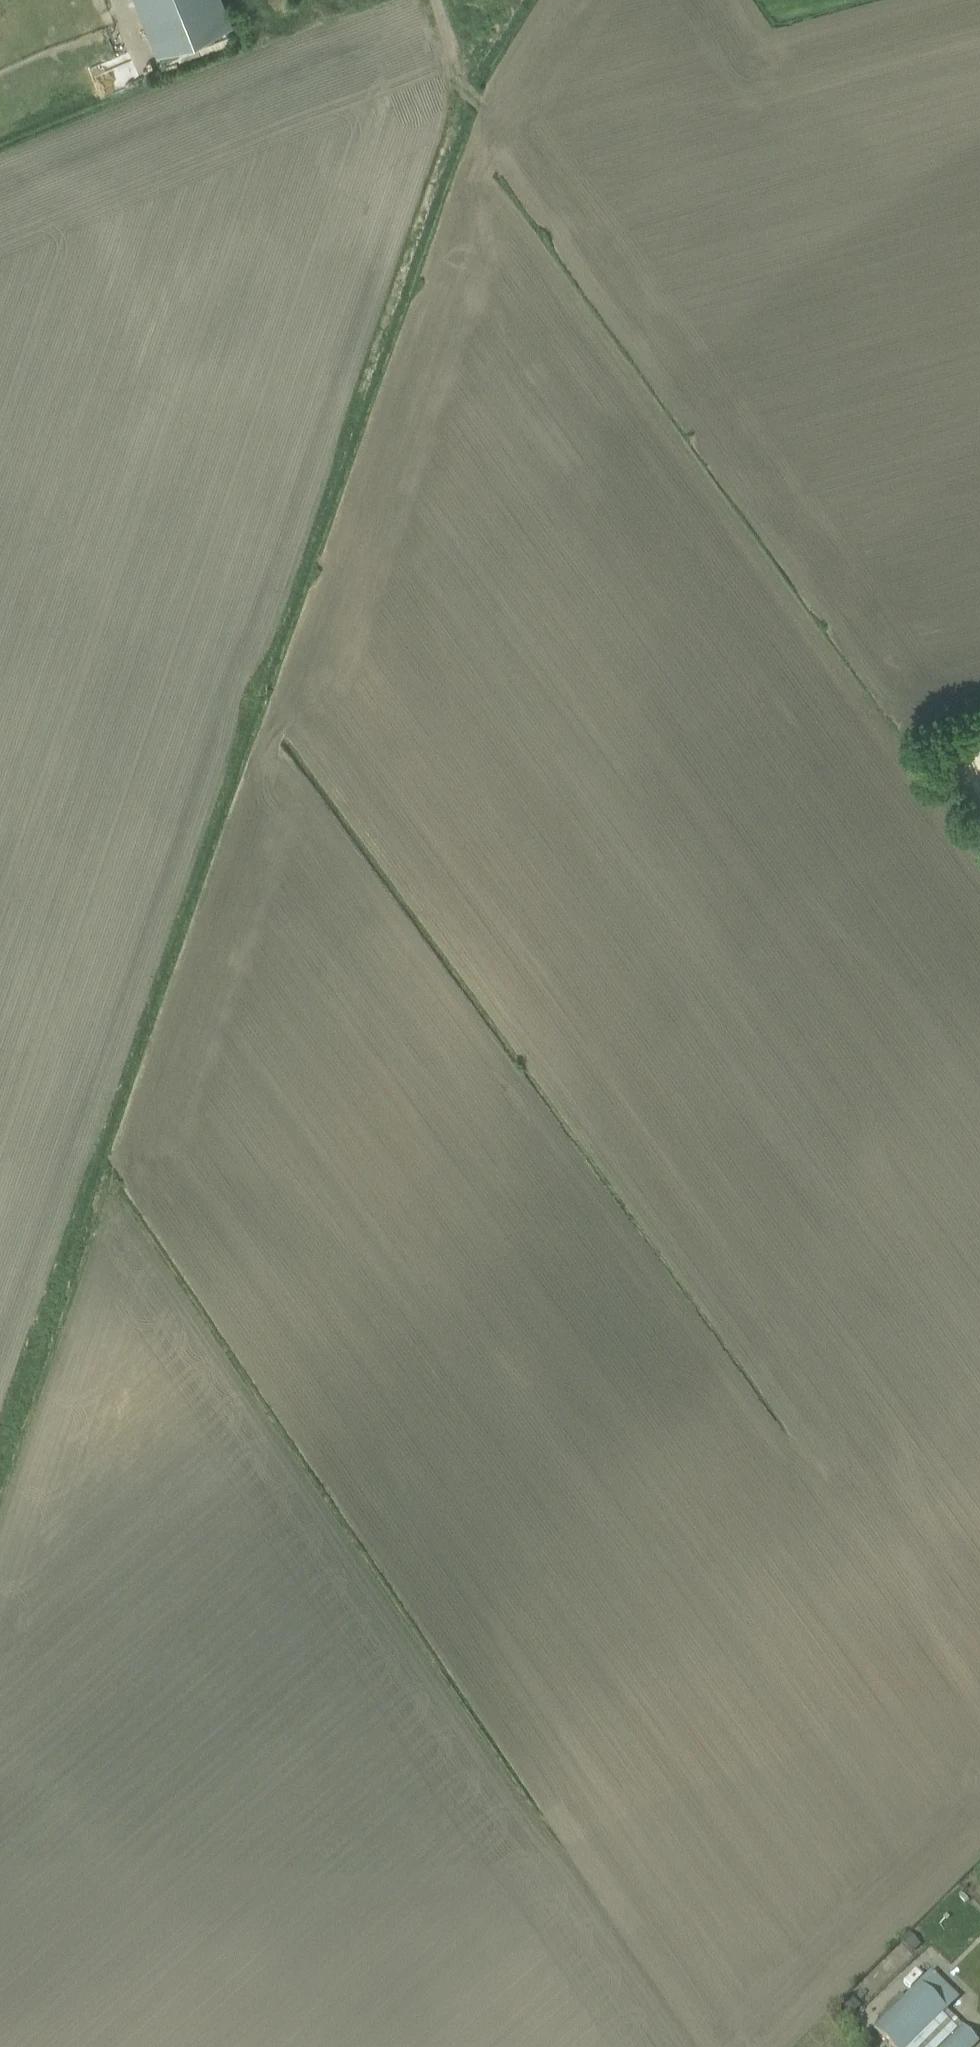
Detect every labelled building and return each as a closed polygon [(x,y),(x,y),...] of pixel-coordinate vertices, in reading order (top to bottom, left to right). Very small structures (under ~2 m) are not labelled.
[(155,53),(232,22),(223,0),(135,0),(155,53)] [(907,1933),(899,1941),(911,1953),(919,1945),(918,1945),(907,1933)] [(889,2046),(908,2046),(957,1997),(929,1970),(871,2029),(889,2046)] [(850,2018),(851,2016),(860,2008),(848,1997),(842,2003),(839,2006),(850,2018)] [(978,2043),(959,2024),(936,2046),(973,2046),(978,2043)]
